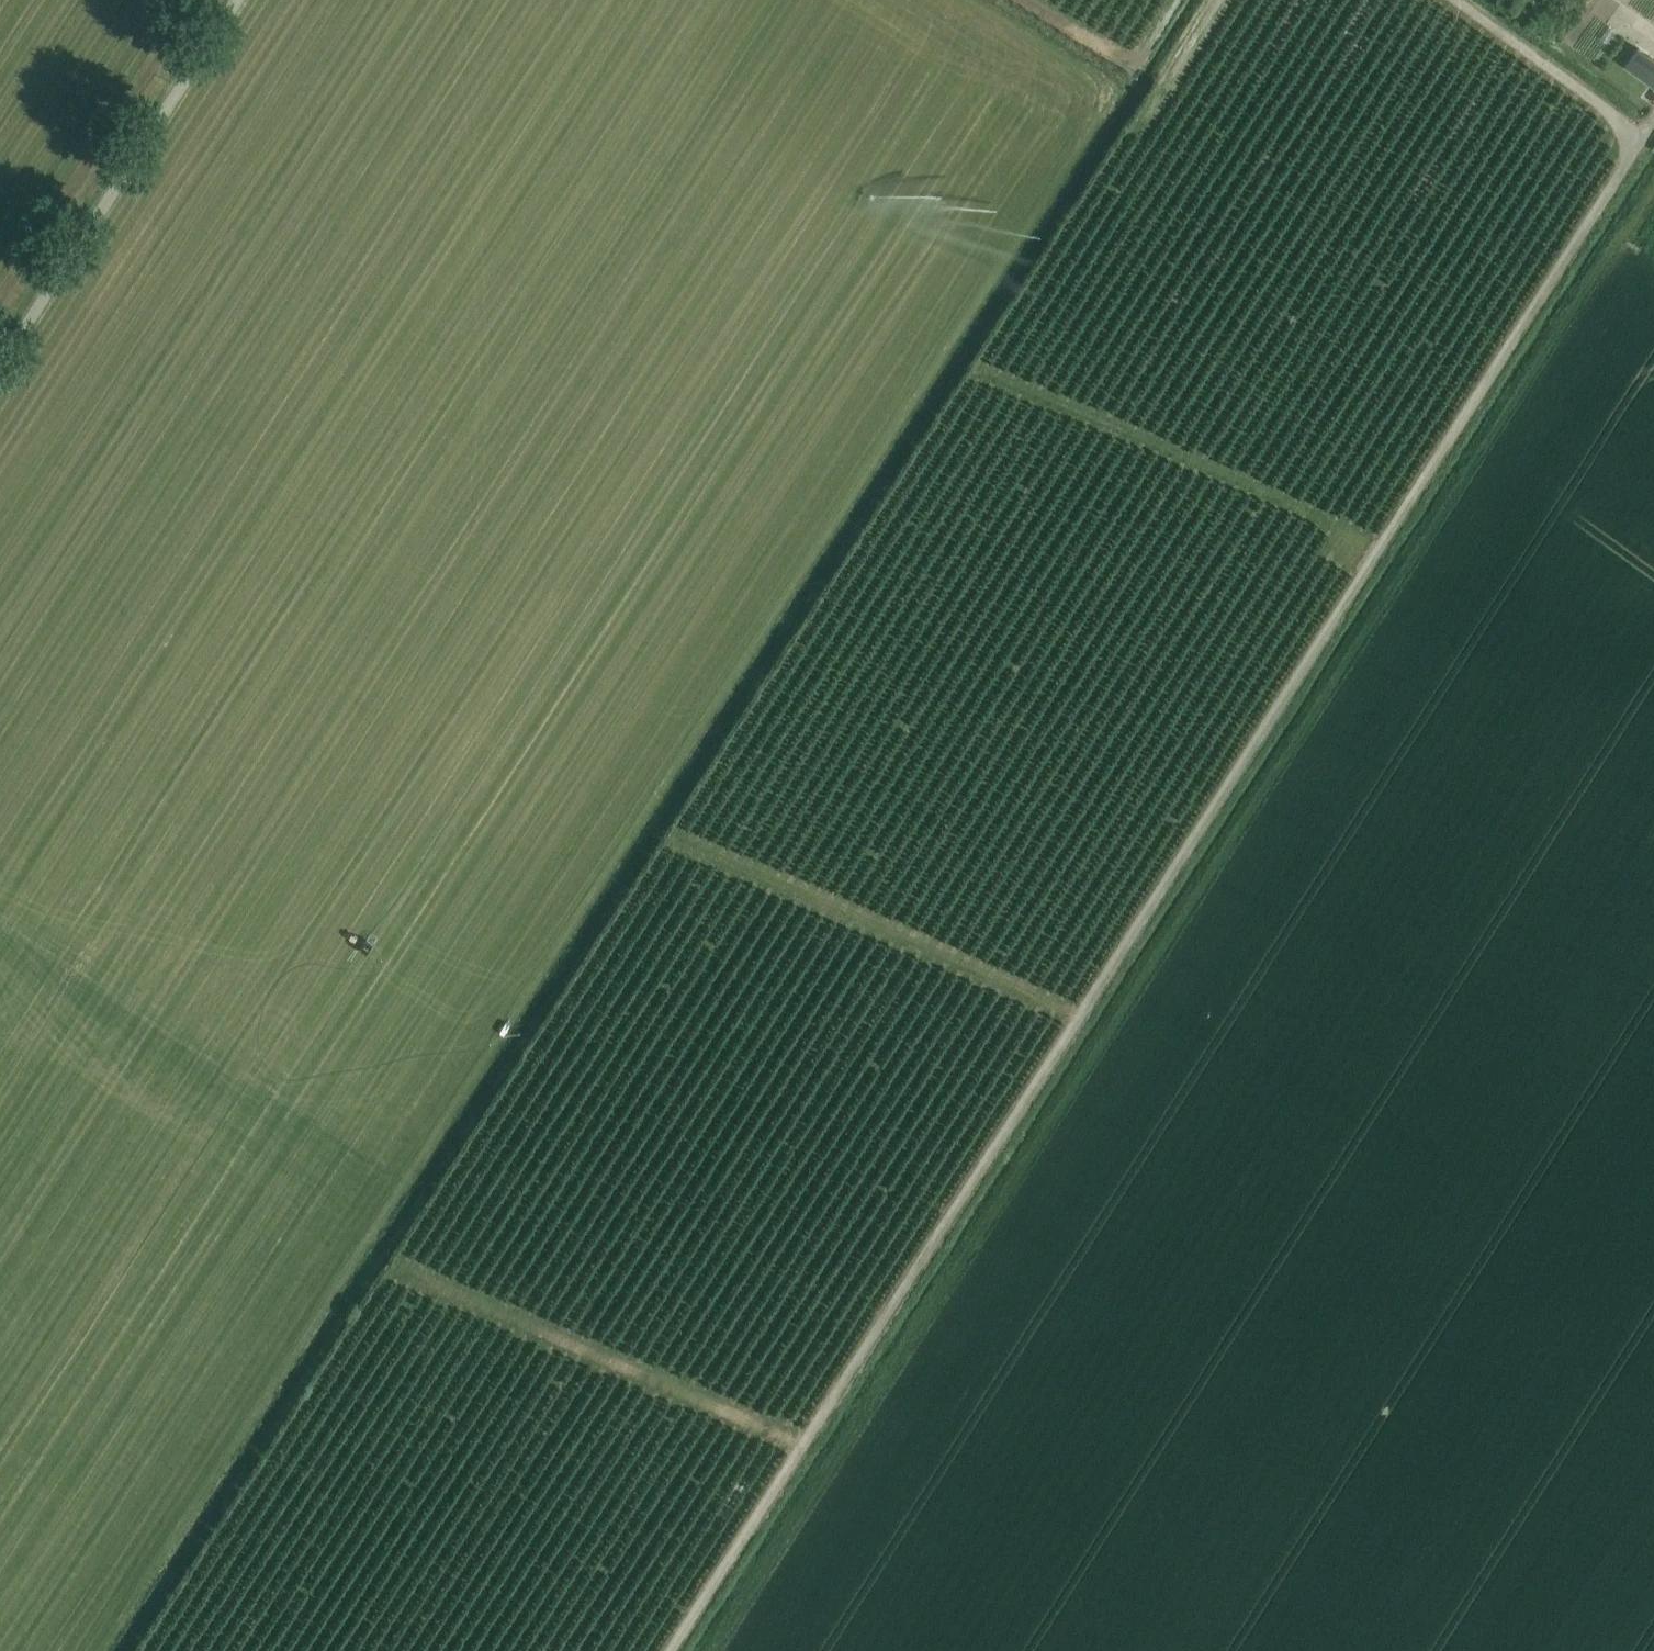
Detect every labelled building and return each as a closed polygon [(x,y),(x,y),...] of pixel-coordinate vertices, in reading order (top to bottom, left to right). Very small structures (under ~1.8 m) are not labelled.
[(1644,47),(1653,53),(1653,30),(1644,47)] [(1637,47),(1624,65),(1653,86),(1653,59),(1637,47)]
